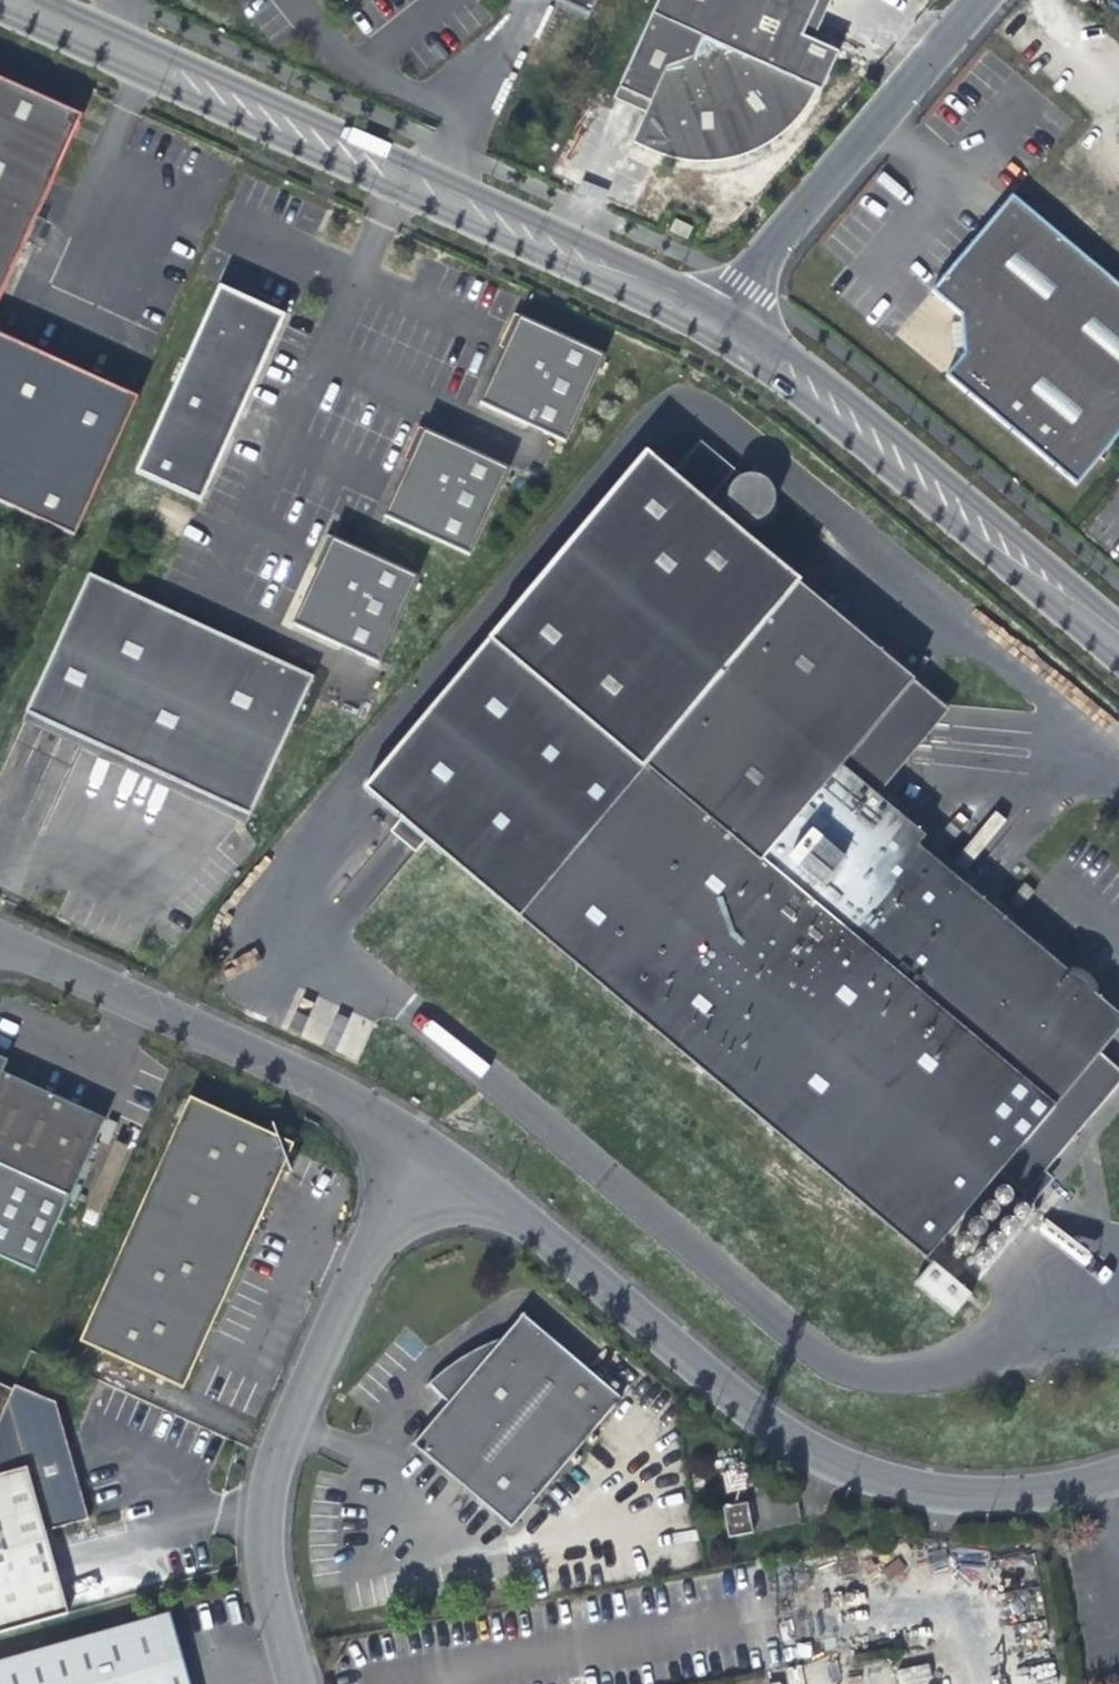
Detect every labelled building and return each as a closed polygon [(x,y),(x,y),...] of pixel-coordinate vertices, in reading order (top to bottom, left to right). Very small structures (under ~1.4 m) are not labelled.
[(590,16),(597,0),(555,0),(590,16)] [(617,90),(649,104),(631,142),(690,162),(724,162),(764,147),(797,120),(816,91),(820,93),(838,54),(801,38),(818,0),(658,0),(617,90)] [(0,75),(0,284),(78,111),(0,75)] [(1010,196),(930,291),(959,316),(962,355),(944,377),(1075,486),(1118,434),(1118,287),(1010,196)] [(210,279),(127,466),(209,502),(292,314),(210,279)] [(508,308),(470,394),(557,432),(595,346),(508,308)] [(0,332),(0,355),(8,336),(0,332)] [(8,336),(0,355),(0,502),(68,533),(130,391),(8,336)] [(415,421),(376,507),(462,546),(501,460),(415,421)] [(372,803),(391,818),(392,818),(395,814),(419,833),(415,837),(416,838),(433,852),(435,849),(932,1254),(1002,1169),(1028,1191),(1047,1168),(1118,1081),(1118,1064),(1101,1049),(1118,1028),(1118,1009),(1096,990),(1099,987),(1095,978),(1089,971),(1081,967),(1072,965),(1069,968),(964,881),(916,842),(924,833),(874,792),(903,757),(906,734),(919,738),(922,715),(926,716),(938,701),(795,583),(797,581),(699,500),(714,482),(721,489),(721,491),(720,496),(721,501),(723,505),(725,510),(729,514),(733,516),(737,519),(742,520),(747,520),(752,519),(757,517),(761,514),(765,511),(767,507),(769,502),(770,497),(770,492),(769,487),(767,483),(764,478),(760,475),(756,473),(751,471),(746,470),(741,471),(736,472),(735,473),(691,437),(663,470),(637,448),(352,787),(363,795),(366,791),(376,798),(372,803)] [(324,531),(285,618),(372,656),(410,569),(324,531)] [(82,571),(20,711),(246,810),(308,671),(82,571)] [(922,715),(919,738),(945,707),(938,701),(926,716),(922,715)] [(919,738),(906,734),(903,757),(919,738)] [(366,791),(363,795),(372,803),(376,798),(366,791)] [(395,814),(392,818),(391,818),(381,829),(407,850),(416,838),(415,837),(419,833),(395,814)] [(972,872),(924,833),(916,842),(964,881),(972,872)] [(32,1270),(102,1120),(38,1092),(0,1076),(0,1256),(32,1270)] [(179,1114),(79,1343),(183,1388),(283,1159),(179,1114)] [(1047,1168),(1028,1191),(1036,1198),(1056,1175),(1047,1168)] [(1010,1187),(1006,1186),(1002,1186),(998,1188),(996,1191),(995,1195),(996,1199),(999,1202),(1003,1204),(1007,1204),(1010,1202),(1013,1198),(1014,1194),(1012,1190),(1010,1187)] [(997,1203),(993,1201),(989,1201),(985,1203),(983,1207),(982,1211),(983,1214),(986,1218),(990,1219),(994,1219),(998,1217),(1000,1214),(1001,1210),(1000,1206),(997,1203)] [(984,1218),(980,1217),(976,1217),(972,1219),(970,1222),(969,1226),(970,1230),(973,1233),(977,1235),(981,1235),(985,1233),(987,1229),(988,1225),(987,1221),(984,1218)] [(971,1234),(967,1233),(963,1233),(959,1235),(957,1238),(956,1242),(957,1246),(960,1249),(964,1251),(968,1251),(972,1249),(974,1245),(975,1241),(973,1237),(971,1234)] [(936,1259),(918,1280),(957,1313),(975,1291),(936,1259)] [(617,1398),(606,1389),(589,1374),(518,1316),(499,1339),(475,1347),(446,1366),(429,1382),(445,1401),(410,1443),(511,1526),(617,1398)] [(589,1374),(606,1389),(613,1381),(596,1366),(589,1374)] [(42,1621),(68,1613),(45,1530),(89,1518),(56,1399),(17,1383),(0,1422),(0,1471),(0,1472),(42,1621)] [(0,1472),(0,1632),(42,1621),(0,1472)] [(720,1510),(726,1540),(749,1536),(744,1506),(720,1510)] [(49,1649),(59,1683),(187,1683),(168,1616),(49,1649)] [(49,1649),(0,1663),(0,1683),(59,1683),(49,1649)] [(897,1668),(899,1683),(923,1683),(930,1683),(927,1664),(897,1668)]
